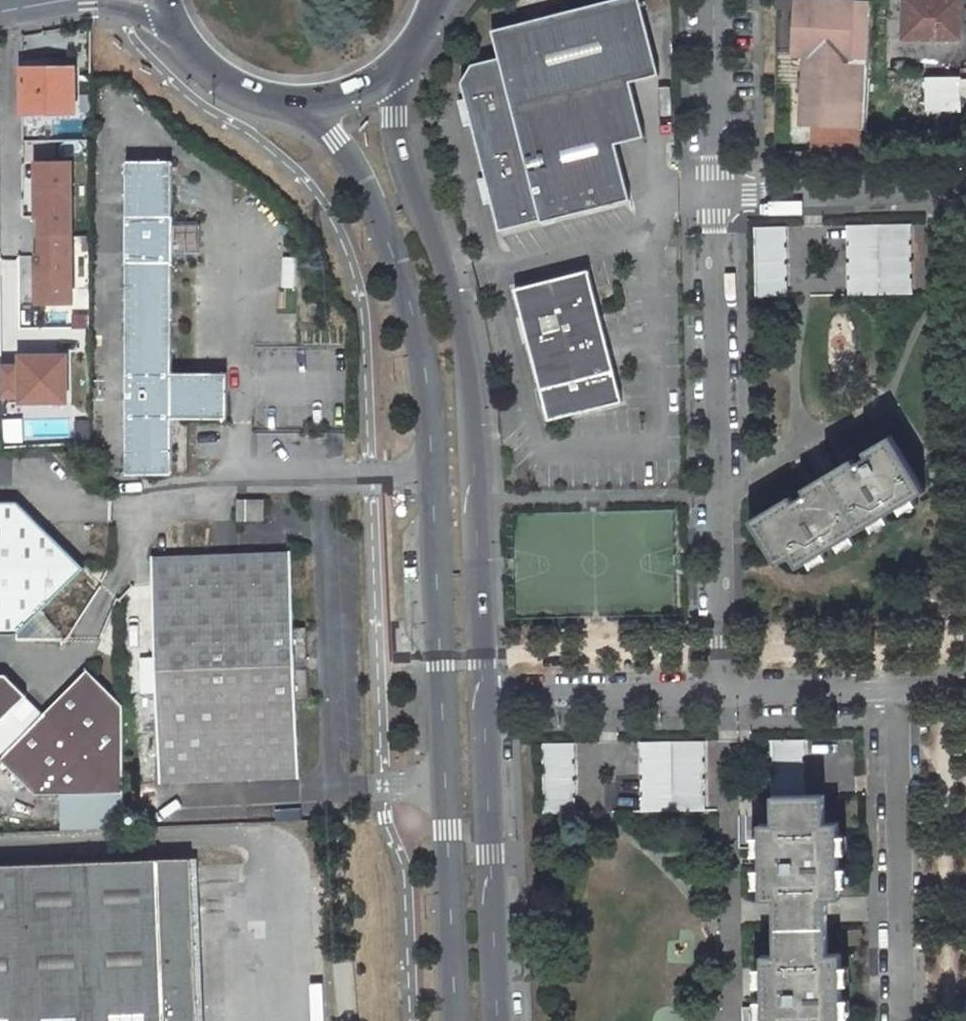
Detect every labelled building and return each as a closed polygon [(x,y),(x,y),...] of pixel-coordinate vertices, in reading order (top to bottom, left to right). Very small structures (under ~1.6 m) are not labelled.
[(501,234),(542,223),(543,226),(632,203),(618,147),(646,140),(632,85),(661,78),(641,0),(625,0),(493,34),(500,61),(473,68),(463,85),(501,234)] [(899,39),(962,37),(962,0),(899,0),(899,39)] [(869,77),(873,7),(793,3),(791,58),(804,58),(801,128),(813,129),(866,131),(868,94),(869,77)] [(74,58),(20,59),(20,113),(74,113),(74,58)] [(926,78),(925,99),(965,100),(965,79),(926,78)] [(866,131),(813,129),(813,146),(865,148),(866,131)] [(124,160),(128,473),(174,473),(173,417),(228,415),(227,371),(173,371),(172,261),(171,215),(170,159),(124,160)] [(69,162),(35,162),(35,217),(38,217),(39,237),(70,236),(69,162)] [(171,215),(172,261),(200,260),(198,214),(171,215)] [(908,227),(848,229),(850,298),(910,297),(908,227)] [(783,230),(753,231),(755,301),(785,300),(783,230)] [(70,236),(39,237),(39,257),(36,257),(36,303),(72,302),(70,236)] [(590,273),(516,292),(542,393),(616,374),(590,273)] [(0,368),(0,398),(20,398),(20,404),(67,403),(66,357),(20,358),(20,368),(0,368)] [(924,493),(892,437),(866,452),(869,457),(856,465),(853,460),(803,490),(806,495),(793,503),(790,497),(750,521),(776,565),(790,557),(797,568),(808,562),(812,569),(827,559),(823,553),(835,546),(839,552),(855,543),(850,537),(871,524),(874,531),(889,522),(885,516),(899,508),(903,515),(917,505),(914,499),(924,493)] [(264,500),(237,500),(237,519),(263,519),(264,500)] [(80,572),(15,502),(0,502),(0,632),(14,632),(80,572)] [(302,669),(302,659),(307,659),(307,627),(294,627),(292,550),(151,553),(154,657),(139,658),(140,692),(155,691),(158,782),(298,776),(296,702),(308,701),(308,669),(302,669)] [(122,709),(87,673),(42,718),(0,759),(0,761),(35,797),(63,798),(63,826),(123,823),(122,709)] [(26,700),(27,699),(6,677),(0,677),(0,726),(26,700)] [(42,718),(26,700),(0,726),(0,759),(42,718)] [(821,793),(799,793),(798,738),(768,738),(770,822),(757,822),(759,868),(750,868),(751,885),(759,885),(760,898),(773,897),(774,953),(761,954),(763,1020),(840,1020),(840,1014),(848,1014),(848,996),(839,997),(839,982),(847,981),(846,964),(839,964),(838,952),(825,952),(823,896),(837,895),(836,883),(844,883),(844,865),(836,865),(835,851),(843,850),(843,833),(835,833),(834,820),(822,821),(821,793)] [(542,743),(547,812),(578,810),(573,740),(542,743)] [(698,740),(638,742),(640,812),(700,810),(698,740)] [(618,743),(587,743),(589,813),(619,813),(618,743)] [(250,823),(274,822),(273,806),(249,807),(250,823)] [(182,857),(104,860),(0,864),(0,1020),(189,1020),(182,857)]
